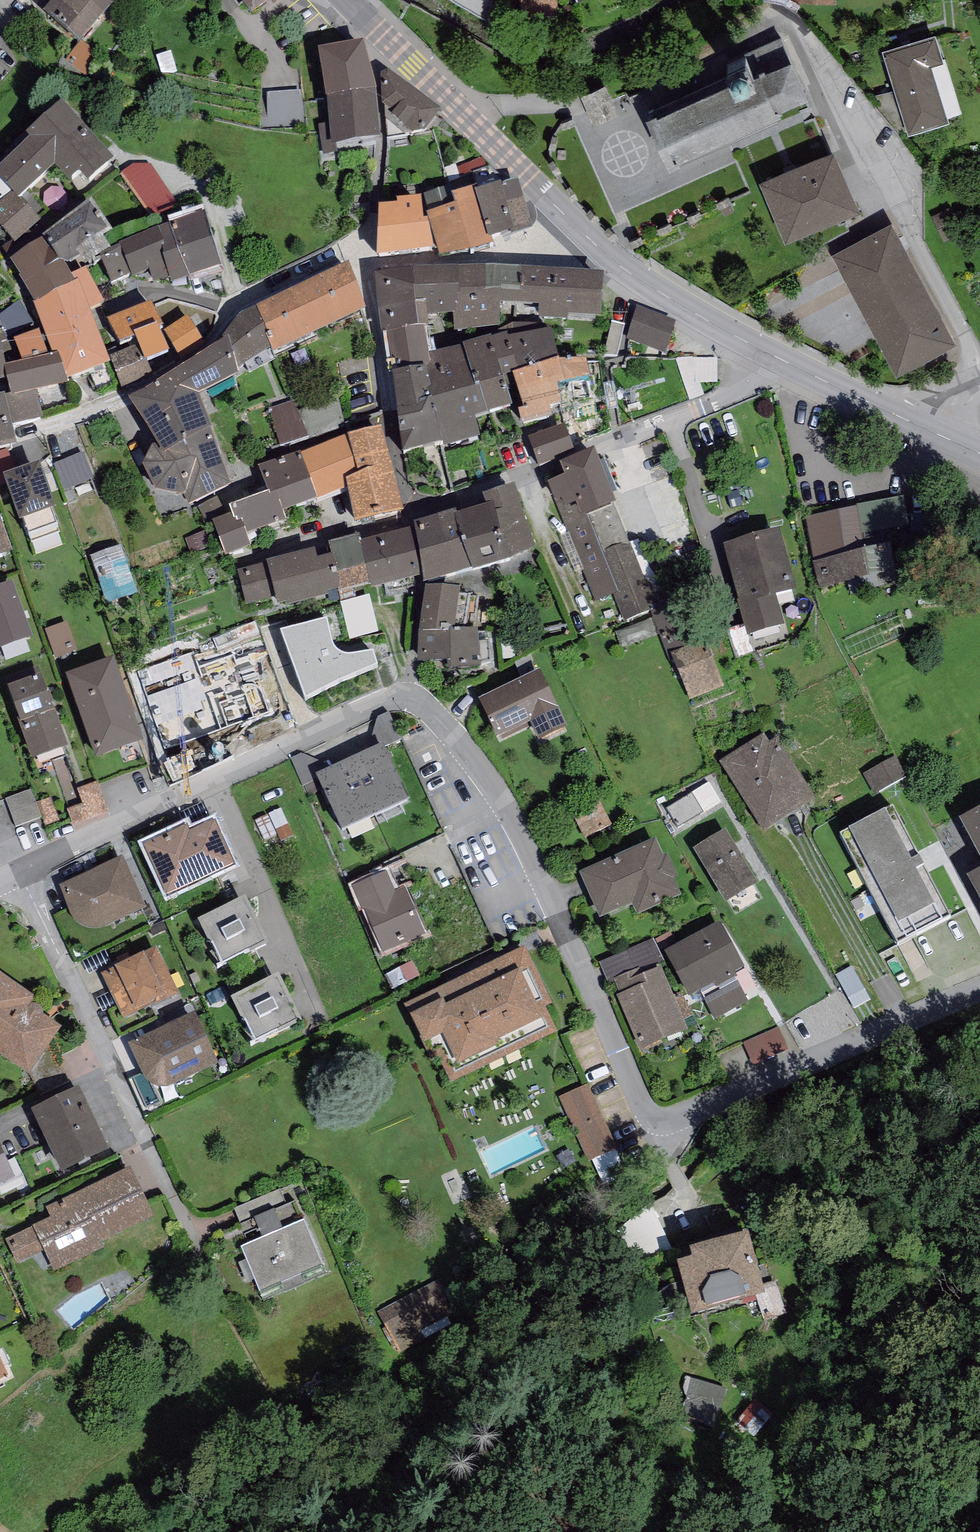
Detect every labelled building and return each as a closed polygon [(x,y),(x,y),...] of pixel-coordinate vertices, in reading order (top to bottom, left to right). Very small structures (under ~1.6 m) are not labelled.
[(44,8),(80,39),(115,0),(51,0),(44,8)] [(251,11),(266,0),(243,0),(251,11)] [(364,37),(318,45),(327,94),(376,88),(364,37)] [(767,72),(796,59),(788,40),(759,53),(767,72)] [(891,52),(914,134),(949,124),(933,68),(943,66),(935,40),(891,52)] [(730,59),(741,82),(765,71),(754,48),(730,59)] [(678,156),(683,168),(731,146),(786,120),(782,113),(812,100),(796,64),(768,77),(765,71),(741,82),(685,107),(661,119),(664,125),(678,156)] [(442,108),(388,68),(381,72),(382,104),(384,104),(385,117),(404,134),(425,129),(442,108)] [(589,109),(593,119),(617,108),(613,98),(604,79),(580,89),(589,109)] [(380,134),(376,88),(327,94),(330,122),(318,123),(320,154),(338,151),(336,141),(380,134)] [(274,122),(308,122),(308,92),(274,92),(274,122)] [(61,98),(25,130),(30,135),(0,163),(0,177),(11,190),(18,197),(20,195),(55,163),(70,178),(79,170),(87,179),(113,155),(61,98)] [(837,159),(768,189),(790,241),(859,211),(837,159)] [(134,164),(120,173),(147,211),(172,196),(151,165),(134,164)] [(502,180),(476,187),(490,235),(492,235),(511,229),(511,232),(532,226),(518,178),(503,183),(502,180)] [(451,184),(421,193),(423,217),(427,217),(435,245),(440,255),(470,247),(457,201),(455,201),(452,190),(451,184)] [(475,184),(452,190),(455,201),(457,201),(470,247),(494,241),(492,235),(490,235),(476,187),(475,184)] [(20,195),(18,197),(11,190),(0,200),(0,223),(15,240),(41,218),(20,195)] [(398,201),(379,202),(377,253),(435,245),(427,217),(423,217),(421,193),(397,195),(398,201)] [(90,198),(43,235),(57,257),(64,261),(80,254),(85,263),(99,254),(111,247),(103,235),(112,229),(90,198)] [(203,210),(159,225),(169,253),(165,254),(172,275),(174,280),(221,264),(203,210)] [(159,225),(119,242),(120,244),(132,272),(133,275),(149,269),(152,281),(172,275),(165,254),(169,253),(159,225)] [(898,229),(841,259),(903,377),(960,347),(898,229)] [(43,235),(10,257),(33,302),(75,280),(71,272),(64,261),(57,257),(43,235)] [(132,272),(120,244),(111,247),(99,254),(111,283),(132,272)] [(349,260),(256,304),(271,346),(272,350),(366,306),(349,260)] [(500,263),(411,266),(415,299),(425,298),(428,313),(454,311),(453,332),(499,330),(500,300),(500,263)] [(603,270),(500,263),(500,300),(539,303),(537,317),(568,319),(569,312),(601,313),(603,270)] [(59,352),(66,378),(110,360),(90,307),(103,301),(86,266),(71,272),(75,280),(33,302),(53,354),(59,352)] [(378,301),(415,299),(411,266),(373,271),(378,301)] [(378,301),(382,331),(387,330),(424,324),(429,323),(428,313),(425,298),(415,299),(378,301)] [(170,349),(160,326),(164,324),(152,301),(108,318),(119,341),(136,335),(139,344),(145,359),(170,349)] [(231,325),(228,334),(237,368),(245,361),(271,346),(256,304),(239,313),(231,325)] [(637,306),(625,339),(665,353),(677,320),(637,306)] [(188,314),(165,330),(180,356),(203,340),(188,314)] [(3,350),(4,347),(9,345),(0,324),(0,351),(3,350)] [(428,351),(424,324),(387,330),(392,369),(426,364),(430,364),(428,351)] [(515,354),(519,370),(559,357),(551,327),(508,334),(515,354)] [(39,329),(15,337),(23,358),(46,351),(39,329)] [(490,334),(462,343),(475,384),(504,375),(498,359),(515,354),(508,334),(507,331),(492,336),(490,334)] [(163,451),(210,427),(212,425),(200,394),(239,374),(237,368),(228,334),(128,396),(159,443),(163,451)] [(426,364),(433,396),(475,384),(462,343),(428,351),(430,364),(426,364)] [(145,359),(139,344),(110,355),(122,389),(153,375),(145,359)] [(10,393),(7,393),(14,423),(43,416),(36,389),(67,382),(66,378),(59,352),(53,354),(5,364),(7,375),(5,376),(10,393)] [(498,359),(504,375),(513,372),(519,370),(515,354),(498,359)] [(587,355),(559,357),(569,401),(595,396),(587,355)] [(519,370),(513,372),(523,407),(519,407),(522,422),(552,414),(549,404),(569,401),(559,357),(519,370)] [(702,381),(722,381),(722,359),(702,359),(702,381)] [(433,396),(426,364),(392,369),(403,449),(441,440),(433,396)] [(441,440),(443,444),(481,434),(475,415),(512,403),(504,375),(475,384),(433,396),(441,440)] [(17,441),(4,392),(0,393),(0,445),(17,441)] [(292,444),(312,436),(299,402),(279,409),(292,444)] [(530,435),(539,464),(563,454),(561,449),(573,444),(566,423),(530,435)] [(382,424),(347,432),(358,471),(347,476),(349,488),(355,521),(404,509),(382,424)] [(163,451),(159,443),(152,444),(143,462),(156,489),(184,494),(190,503),(232,482),(210,427),(163,451)] [(347,432),(300,450),(316,496),(318,501),(349,488),(347,476),(358,471),(347,432)] [(594,447),(560,460),(565,473),(547,481),(559,511),(568,532),(560,534),(576,571),(583,568),(597,601),(614,593),(625,620),(651,609),(650,606),(667,597),(659,588),(657,589),(644,576),(613,502),(616,501),(594,447)] [(300,450),(258,464),(269,490),(270,493),(276,491),(283,510),(316,496),(300,450)] [(89,454),(63,464),(72,488),(99,478),(89,454)] [(39,459),(3,472),(19,518),(56,505),(39,459)] [(483,492),(486,503),(493,501),(510,558),(535,545),(515,481),(483,492)] [(269,490),(229,503),(232,512),(213,518),(225,553),(251,544),(247,533),(286,519),(283,510),(276,491),(270,493),(269,490)] [(856,504),(857,506),(862,532),(888,527),(909,523),(903,496),(856,504)] [(456,511),(455,512),(470,567),(471,569),(510,558),(493,501),(486,503),(456,511)] [(857,506),(805,516),(819,586),(896,571),(888,527),(862,532),(857,506)] [(455,508),(414,520),(424,580),(470,567),(455,512),(456,511),(455,508)] [(12,549),(0,515),(0,553),(12,549)] [(40,543),(64,536),(59,516),(35,522),(40,543)] [(329,542),(342,588),(370,582),(370,586),(416,574),(406,527),(360,539),(358,533),(329,542)] [(780,527),(722,542),(746,634),(784,624),(775,592),(796,587),(780,527)] [(342,588),(329,542),(237,567),(247,604),(276,596),(278,603),(286,601),(287,605),(329,594),(328,591),(342,588)] [(120,544),(91,554),(107,601),(137,591),(120,544)] [(0,584),(0,648),(32,636),(12,579),(0,584)] [(460,586),(426,584),(419,630),(449,630),(449,628),(454,628),(460,586)] [(374,595),(347,603),(357,638),(384,630),(374,595)] [(331,608),(277,623),(279,657),(301,705),(385,665),(377,640),(369,642),(361,644),(352,644),(347,644),(341,642),(337,639),(331,608)] [(68,620),(45,628),(55,656),(77,649),(68,620)] [(454,628),(449,628),(449,630),(451,666),(480,665),(478,627),(454,628)] [(449,630),(419,630),(417,661),(423,660),(422,668),(451,666),(449,630)] [(704,640),(672,653),(691,699),(723,686),(704,640)] [(193,652),(132,674),(166,765),(193,755),(177,711),(210,699),(193,652)] [(113,655),(66,672),(96,757),(144,740),(113,655)] [(540,668),(478,697),(499,741),(533,725),(540,739),(568,725),(540,668)] [(42,672),(6,685),(32,757),(68,744),(42,672)] [(764,732),(719,760),(763,830),(815,798),(778,737),(770,742),(764,732)] [(384,742),(351,758),(375,812),(410,796),(384,742)] [(863,773),(874,793),(905,776),(895,757),(863,773)] [(341,828),(375,812),(351,758),(316,773),(341,828)] [(85,787),(89,805),(75,809),(79,824),(113,816),(105,782),(85,787)] [(683,826),(727,803),(715,782),(672,805),(683,826)] [(42,817),(31,789),(5,799),(16,827),(42,817)] [(584,839),(611,825),(597,797),(570,811),(584,839)] [(893,804),(840,832),(897,943),(950,915),(893,804)] [(960,816),(979,854),(979,805),(960,816)] [(187,823),(143,843),(167,894),(234,863),(214,819),(190,830),(187,823)] [(693,847),(724,901),(756,882),(725,828),(693,847)] [(656,837),(580,870),(600,917),(632,902),(637,913),(681,894),(674,878),(678,876),(668,852),(664,854),(656,837)] [(122,854),(59,885),(67,906),(71,907),(71,910),(73,916),(77,920),(82,924),(87,925),(93,927),(98,927),(104,926),(147,906),(122,854)] [(967,873),(979,897),(979,866),(967,873)] [(387,870),(352,885),(363,911),(365,910),(383,951),(425,933),(404,886),(395,889),(387,870)] [(245,895),(199,918),(223,965),(269,942),(245,895)] [(720,920),(664,950),(688,996),(714,982),(716,986),(738,975),(736,970),(744,965),(720,920)] [(115,966),(101,973),(123,1017),(155,1002),(156,1004),(179,992),(156,945),(144,951),(144,950),(114,965),(115,966)] [(524,945),(404,1004),(432,1059),(439,1055),(452,1081),(557,1029),(545,1005),(553,1001),(524,945)] [(659,959),(614,978),(621,992),(616,994),(640,1049),(688,1029),(659,959)] [(29,1073),(51,1042),(61,1025),(43,1013),(43,1011),(42,1008),(41,1006),(38,1004),(36,1003),(33,1002),(31,1002),(35,996),(0,972),(0,1053),(29,1073)] [(278,972),(232,995),(255,1042),(301,1019),(278,972)] [(195,1011),(129,1042),(143,1074),(147,1079),(151,1082),(156,1085),(163,1086),(167,1086),(172,1084),(218,1063),(195,1011)] [(67,1081),(51,1042),(29,1073),(38,1094),(67,1081)] [(619,1151),(587,1084),(559,1097),(590,1164),(619,1151)] [(79,1085),(31,1107),(61,1171),(109,1148),(79,1085)] [(16,1177),(0,1144),(0,1185),(16,1177)] [(130,1166),(46,1206),(50,1216),(32,1224),(33,1226),(6,1238),(17,1262),(44,1249),(55,1271),(104,1247),(101,1240),(154,1215),(130,1166)] [(281,1190),(235,1209),(249,1243),(241,1246),(247,1260),(239,1263),(247,1281),(254,1278),(263,1301),(327,1274),(296,1200),(287,1204),(281,1190)] [(674,1253),(651,1203),(619,1230),(635,1268),(674,1253)] [(747,1229),(689,1245),(692,1256),(677,1260),(691,1312),(757,1295),(765,1292),(762,1283),(747,1229)] [(458,1267),(376,1312),(402,1360),(462,1327),(456,1315),(478,1303),(458,1267)] [(775,1280),(762,1283),(765,1292),(757,1295),(764,1319),(785,1313),(775,1280)] [(9,1374),(0,1356),(0,1378),(9,1374)]
